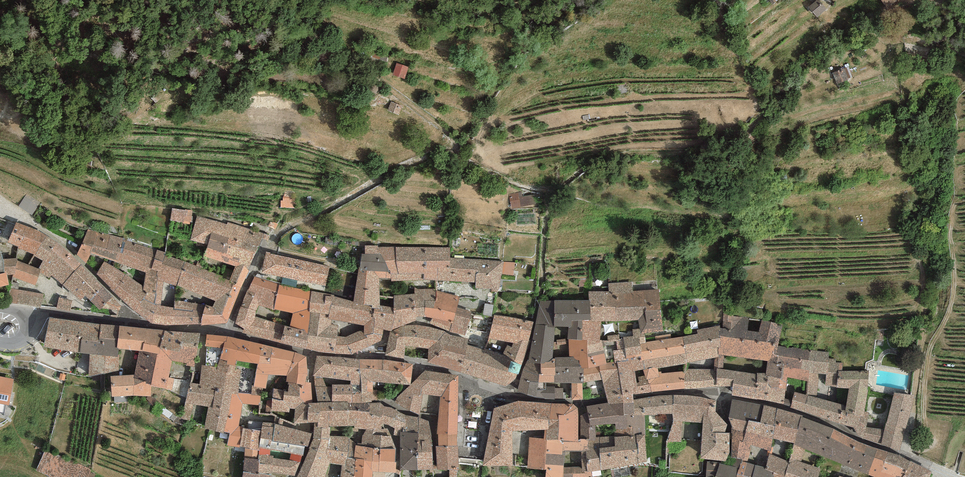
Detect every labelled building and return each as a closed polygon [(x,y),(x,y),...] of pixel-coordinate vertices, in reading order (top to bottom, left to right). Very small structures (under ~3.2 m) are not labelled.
[(817,1),(807,8),(814,19),(824,12),(817,1)] [(408,69),(396,65),(392,76),(404,80),(408,69)] [(836,78),(850,76),(849,67),(835,69),(836,78)] [(403,107),(392,102),(388,112),(400,116),(403,107)] [(521,191),(510,193),(512,207),(536,203),(535,193),(522,196),(521,191)] [(28,193),(20,204),(31,213),(40,202),(28,193)] [(185,210),(172,208),(170,221),(191,224),(193,210),(185,209),(185,210)] [(227,224),(197,216),(190,240),(208,245),(210,239),(256,253),(261,243),(264,233),(228,222),(227,224)] [(39,231),(16,222),(7,242),(19,246),(18,248),(35,255),(47,235),(39,231)] [(91,253),(117,262),(123,239),(123,238),(88,229),(77,255),(86,263),(91,253)] [(62,285),(80,264),(57,243),(47,235),(35,255),(35,256),(43,261),(38,269),(41,269),(39,272),(49,278),(51,275),(62,285)] [(123,239),(117,262),(146,273),(142,286),(142,292),(146,294),(143,299),(154,304),(157,277),(156,277),(157,271),(152,269),(157,250),(123,239)] [(210,239),(208,245),(204,256),(235,266),(230,281),(229,282),(241,287),(249,270),(248,270),(256,253),(210,239)] [(378,245),(365,246),(365,254),(362,254),(360,268),(359,267),(359,270),(374,271),(379,278),(391,278),(391,281),(398,281),(398,274),(396,262),(396,247),(378,247),(378,245)] [(450,247),(396,247),(396,262),(398,274),(398,281),(423,280),(438,280),(438,268),(450,268),(450,258),(450,247)] [(166,252),(157,250),(152,269),(157,271),(156,277),(157,277),(154,304),(161,305),(164,282),(176,286),(177,285),(185,261),(165,255),(166,252)] [(266,251),(262,272),(326,286),(330,266),(270,254),(270,252),(266,251)] [(17,258),(2,259),(5,273),(6,273),(7,275),(14,275),(15,275),(16,261),(17,260),(17,258)] [(504,262),(450,258),(450,268),(438,268),(438,280),(476,282),(476,288),(499,289),(504,262)] [(17,260),(16,261),(15,275),(14,275),(12,277),(35,285),(39,272),(41,269),(38,269),(17,260)] [(96,274),(113,291),(125,274),(104,261),(96,274)] [(223,276),(185,261),(177,285),(215,301),(225,294),(229,282),(230,281),(222,278),(223,276)] [(85,295),(90,300),(103,287),(80,264),(62,285),(80,300),(85,295)] [(374,271),(359,270),(354,302),(353,303),(365,305),(372,305),(380,306),(379,278),(374,271)] [(5,273),(0,274),(0,287),(9,285),(7,275),(6,273),(5,273)] [(142,286),(125,274),(113,291),(135,311),(143,299),(146,294),(142,292),(142,286)] [(259,305),(274,310),(273,309),(279,284),(255,276),(249,290),(247,290),(241,306),(240,306),(235,323),(243,329),(242,333),(281,343),(285,326),(255,316),(256,311),(259,305)] [(608,282),(609,292),(615,291),(616,321),(638,321),(640,328),(641,333),(644,333),(662,331),(659,289),(633,292),(632,281),(608,282)] [(213,307),(205,305),(201,324),(201,325),(227,323),(241,287),(229,282),(225,294),(215,301),(213,307)] [(312,291),(279,284),(273,309),(293,313),(290,327),(285,326),(281,343),(306,349),(310,312),(309,312),(312,291)] [(103,287),(90,300),(100,310),(102,308),(120,310),(121,306),(103,287)] [(10,289),(8,302),(38,306),(41,307),(43,293),(10,289)] [(436,289),(415,289),(415,294),(416,317),(432,318),(429,323),(441,329),(465,335),(472,313),(457,309),(460,297),(436,291),(436,289)] [(334,295),(312,291),(309,312),(310,312),(329,314),(330,305),(333,305),(334,296),(334,295)] [(615,291),(609,292),(588,291),(589,300),(590,300),(591,320),(601,321),(616,321),(615,291)] [(380,306),(372,305),(372,308),(374,309),(373,318),(374,327),(383,329),(391,331),(392,329),(405,325),(416,320),(416,317),(415,294),(394,296),(394,307),(380,306)] [(354,302),(334,296),(333,305),(330,305),(329,314),(328,319),(333,320),(364,325),(373,318),(374,309),(372,308),(372,305),(365,305),(353,303),(354,302)] [(72,301),(59,298),(56,309),(70,310),(72,301)] [(161,305),(154,304),(143,299),(135,311),(151,324),(165,325),(201,324),(205,305),(175,300),(173,308),(161,305)] [(591,320),(590,300),(589,300),(554,300),(540,300),(535,324),(554,326),(568,327),(568,339),(583,340),(582,321),(591,320)] [(329,314),(310,312),(306,349),(317,351),(335,353),(337,336),(338,325),(331,324),(333,320),(328,319),(329,314)] [(749,318),(723,313),(722,328),(719,328),(718,355),(724,355),(767,361),(772,362),(775,344),(778,345),(783,323),(762,319),(758,332),(747,330),(749,318)] [(534,322),(494,315),(489,338),(514,343),(512,346),(507,344),(502,355),(522,363),(528,345),(534,322)] [(100,324),(48,317),(47,331),(82,336),(81,339),(98,341),(99,337),(100,324)] [(346,337),(337,336),(335,353),(352,354),(381,341),(383,329),(374,327),(373,318),(364,325),(364,330),(346,337)] [(601,321),(591,320),(582,321),(583,340),(587,340),(587,345),(600,342),(600,340),(601,321)] [(119,326),(100,324),(99,337),(118,339),(119,326)] [(554,326),(535,324),(529,360),(528,363),(541,364),(545,363),(545,362),(550,362),(553,359),(554,326)] [(406,346),(429,349),(431,327),(416,325),(406,325),(404,326),(394,330),(390,333),(385,355),(404,358),(406,346)] [(164,330),(119,326),(118,339),(117,348),(118,348),(140,350),(144,351),(159,354),(160,349),(164,330)] [(698,334),(683,337),(687,363),(715,358),(718,357),(718,355),(719,328),(719,326),(697,330),(698,334)] [(445,331),(431,327),(429,349),(428,362),(461,372),(467,345),(468,339),(451,335),(445,332),(445,331)] [(640,328),(633,329),(633,336),(623,337),(623,339),(627,359),(641,356),(643,356),(640,344),(646,343),(644,333),(641,333),(640,328)] [(183,332),(164,330),(160,349),(172,361),(179,362),(183,332)] [(47,331),(44,347),(80,353),(81,339),(82,336),(47,331)] [(200,334),(183,332),(179,362),(187,363),(187,366),(195,367),(200,334)] [(227,336),(207,334),(205,346),(223,348),(220,359),(227,361),(227,364),(235,366),(237,360),(257,364),(259,364),(263,344),(227,336)] [(656,340),(646,343),(640,344),(643,356),(641,356),(643,369),(658,367),(658,369),(684,363),(687,363),(683,337),(672,338),(670,334),(655,336),(656,340)] [(608,340),(602,340),(607,363),(615,361),(615,363),(617,362),(627,361),(627,359),(623,339),(620,339),(620,335),(608,336),(608,340)] [(118,339),(99,337),(98,341),(81,339),(80,353),(90,354),(118,356),(118,348),(117,348),(118,339)] [(583,340),(568,339),(569,357),(573,357),(577,361),(579,361),(579,364),(583,368),(589,368),(599,366),(607,364),(607,363),(602,340),(600,340),(600,342),(587,345),(587,340),(583,340)] [(295,352),(263,344),(259,364),(257,364),(254,387),(266,388),(268,375),(287,376),(295,352)] [(829,351),(778,345),(775,344),(772,362),(767,361),(766,374),(765,376),(787,380),(787,377),(807,381),(806,395),(817,397),(819,373),(827,374),(828,358),(829,351)] [(484,350),(467,345),(461,372),(507,386),(515,380),(517,374),(518,375),(522,363),(502,355),(485,348),(484,350)] [(172,361),(160,349),(159,354),(144,351),(140,350),(134,375),(134,378),(151,385),(172,391),(174,379),(169,378),(172,361)] [(306,357),(295,352),(287,376),(286,382),(288,382),(299,385),(305,386),(305,382),(307,374),(306,357)] [(119,357),(118,356),(90,354),(88,378),(111,380),(111,376),(119,375),(119,357)] [(724,355),(718,355),(718,357),(715,358),(715,368),(717,368),(723,369),(724,355)] [(359,359),(316,356),(313,376),(351,381),(351,384),(361,385),(359,359)] [(643,369),(641,356),(627,359),(627,361),(617,362),(622,396),(624,403),(634,403),(634,400),(634,396),(633,394),(639,394),(652,392),(645,376),(636,378),(635,371),(643,369)] [(569,357),(555,357),(555,359),(555,383),(571,383),(582,384),(584,384),(584,383),(583,368),(579,364),(579,361),(577,361),(573,357),(569,357)] [(836,359),(828,358),(827,374),(825,385),(837,388),(849,389),(846,406),(844,412),(840,423),(854,427),(858,436),(863,439),(881,444),(885,429),(866,427),(869,413),(864,411),(870,371),(842,370),(843,363),(836,362),(836,359)] [(218,367),(202,365),(200,383),(190,382),(181,419),(189,420),(193,404),(208,407),(204,428),(225,434),(225,432),(232,393),(238,394),(238,393),(241,370),(235,370),(235,366),(227,364),(227,361),(220,359),(218,367)] [(383,360),(359,359),(361,385),(362,402),(372,402),(372,400),(378,400),(378,390),(373,390),(373,382),(409,385),(410,384),(413,364),(383,360)] [(555,359),(553,359),(550,362),(545,362),(545,363),(541,364),(541,374),(539,374),(539,383),(546,383),(555,383),(555,359)] [(528,363),(529,360),(527,360),(519,380),(517,392),(536,397),(555,399),(555,398),(563,399),(563,388),(554,388),(554,386),(546,387),(546,383),(539,383),(539,374),(541,374),(541,364),(528,363)] [(622,396),(617,362),(615,363),(615,361),(607,363),(607,364),(599,366),(589,368),(583,368),(584,383),(602,379),(607,398),(608,403),(609,404),(624,403),(622,396)] [(687,363),(684,363),(683,372),(685,372),(685,388),(716,387),(717,368),(715,368),(687,369),(687,363)] [(658,367),(643,369),(645,376),(652,392),(685,388),(685,372),(683,372),(662,373),(661,371),(659,371),(658,369),(658,367)] [(723,369),(717,368),(716,387),(733,386),(732,396),(757,400),(757,399),(784,404),(787,380),(765,376),(766,374),(757,373),(757,374),(723,369)] [(134,375),(119,375),(111,376),(111,380),(112,397),(134,395),(151,396),(151,385),(134,378),(134,375)] [(457,446),(459,375),(449,382),(441,397),(440,397),(437,434),(438,434),(439,446),(457,446)] [(9,406),(14,379),(0,376),(0,404),(9,406)] [(299,385),(288,382),(288,385),(289,385),(288,392),(273,388),(272,401),(267,401),(265,413),(272,413),(272,411),(290,412),(290,408),(295,409),(294,423),(307,423),(308,403),(313,403),(311,383),(305,382),(305,386),(299,385)] [(583,400),(582,384),(571,383),(572,400),(583,400)] [(806,395),(794,392),(790,408),(840,423),(844,412),(846,406),(817,397),(806,395)] [(261,396),(238,393),(238,394),(232,393),(225,432),(230,432),(227,446),(240,447),(242,429),(243,427),(238,427),(243,403),(259,405),(261,396)] [(914,395),(894,393),(885,429),(881,444),(900,451),(914,395)] [(657,396),(634,400),(634,403),(634,415),(645,415),(673,414),(673,395),(657,396)] [(689,396),(673,395),(673,414),(674,421),(667,442),(681,441),(682,422),(703,423),(704,398),(689,396)] [(716,400),(704,398),(703,423),(700,458),(725,461),(729,453),(729,433),(727,425),(715,412),(716,400)] [(764,405),(732,399),(728,418),(748,421),(749,420),(760,423),(764,405)] [(494,408),(482,465),(513,466),(513,431),(544,430),(549,430),(551,403),(518,401),(494,408)] [(308,403),(307,423),(313,422),(314,422),(318,422),(318,427),(329,428),(329,426),(352,426),(354,426),(354,419),(349,419),(348,404),(348,402),(314,403),(313,403),(308,403)] [(369,403),(348,404),(349,419),(354,419),(354,426),(352,426),(352,431),(358,431),(358,429),(362,429),(366,429),(381,430),(382,424),(381,423),(384,406),(383,405),(380,402),(369,403)] [(574,404),(551,403),(549,430),(544,430),(544,438),(544,441),(547,441),(563,441),(578,442),(578,439),(578,408),(574,404)] [(608,403),(587,407),(588,412),(590,426),(596,425),(616,423),(616,429),(633,428),(634,435),(645,435),(645,415),(634,415),(634,403),(624,403),(609,404),(608,403)] [(777,408),(764,405),(760,423),(749,420),(748,421),(743,443),(752,445),(771,451),(773,439),(775,427),(774,427),(777,408)] [(392,407),(384,406),(381,423),(382,424),(395,428),(393,435),(400,436),(400,432),(418,434),(419,418),(406,415),(392,407)] [(773,439),(794,443),(802,417),(802,416),(777,408),(774,427),(775,427),(773,439)] [(590,426),(588,412),(581,416),(581,439),(588,439),(588,441),(596,440),(596,438),(596,425),(590,426)] [(834,429),(802,417),(794,443),(793,445),(794,445),(805,449),(823,456),(834,429)] [(432,422),(419,418),(418,434),(418,470),(433,470),(432,422)] [(748,421),(728,418),(732,427),(731,433),(732,434),(731,457),(738,458),(742,459),(741,461),(747,463),(752,445),(743,443),(748,421)] [(275,424),(263,422),(260,431),(258,448),(303,456),(305,446),(308,447),(312,433),(275,424)] [(314,422),(313,438),(309,448),(310,449),(296,476),(325,476),(330,464),(326,454),(329,436),(330,428),(329,428),(318,427),(318,422),(314,422)] [(381,430),(366,429),(363,435),(361,443),(358,443),(358,446),(373,448),(396,449),(387,428),(381,430)] [(647,462),(645,435),(634,435),(633,428),(616,429),(614,429),(614,437),(599,437),(600,470),(647,462)] [(260,431),(242,429),(240,447),(245,448),(258,449),(258,448),(260,431)] [(856,440),(834,429),(823,456),(847,467),(856,440)] [(418,434),(400,432),(400,436),(400,449),(400,470),(418,470),(418,434)] [(350,437),(329,436),(326,454),(330,464),(342,465),(346,466),(347,457),(354,458),(356,445),(356,443),(350,439),(350,437)] [(544,438),(529,437),(527,468),(544,470),(547,441),(544,441),(544,438)] [(596,440),(588,441),(588,452),(581,451),(582,467),(582,471),(591,471),(600,470),(599,437),(596,438),(596,440)] [(563,441),(563,451),(566,451),(581,451),(588,452),(588,441),(588,439),(581,439),(578,439),(578,442),(563,441)] [(878,449),(856,440),(847,467),(868,475),(878,449)] [(547,441),(544,470),(546,470),(546,476),(563,476),(564,468),(566,451),(563,451),(563,441),(547,441)] [(356,445),(354,458),(356,458),(354,476),(372,476),(372,471),(373,448),(358,446),(356,445)] [(794,445),(789,462),(785,476),(787,476),(818,476),(821,468),(801,462),(805,449),(794,445)] [(457,446),(439,446),(436,446),(437,470),(449,469),(449,476),(457,476),(457,469),(458,469),(457,446)] [(259,455),(258,455),(258,449),(245,448),(244,458),(242,476),(271,476),(272,474),(295,476),(300,462),(273,457),(274,456),(259,455)] [(396,449),(373,448),(372,471),(400,474),(400,470),(400,449),(396,449)] [(878,449),(868,475),(874,476),(904,476),(910,461),(898,455),(878,449)] [(45,453),(37,470),(42,475),(47,476),(89,476),(92,471),(45,453)] [(789,462),(769,454),(766,467),(765,470),(785,476),(789,462)] [(356,458),(354,458),(347,457),(346,466),(342,465),(340,476),(354,476),(356,458)] [(707,462),(706,476),(736,476),(741,461),(742,459),(738,458),(731,457),(728,465),(721,464),(721,463),(707,462)] [(747,463),(741,461),(736,476),(787,476),(785,476),(765,470),(766,467),(747,463)] [(910,461),(904,476),(930,476),(932,472),(910,461)] [(564,468),(563,476),(592,476),(591,471),(582,471),(582,467),(564,468)]
